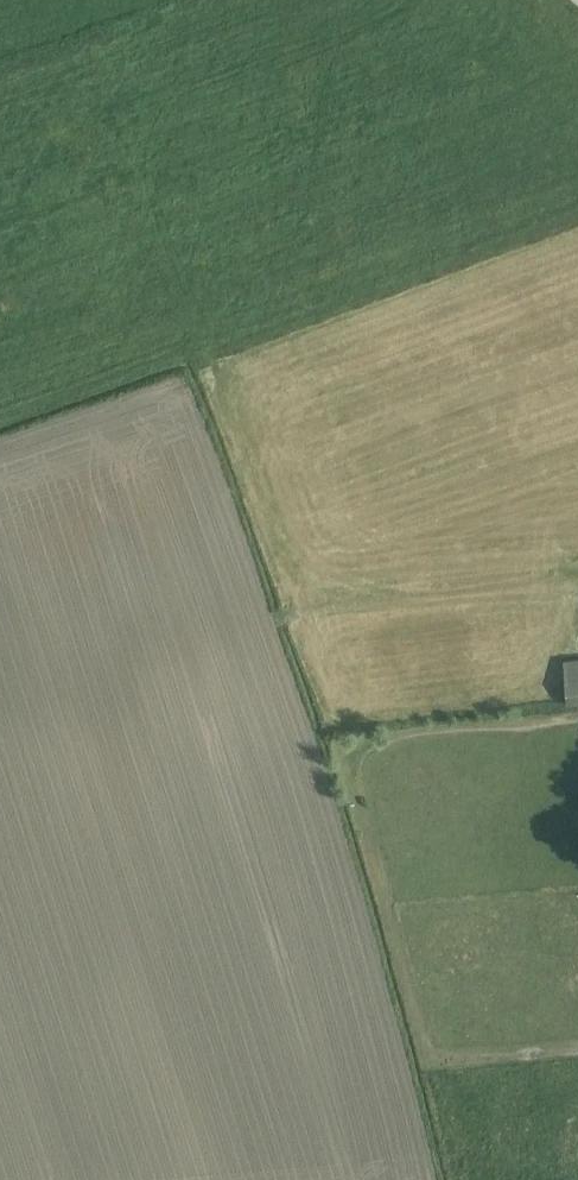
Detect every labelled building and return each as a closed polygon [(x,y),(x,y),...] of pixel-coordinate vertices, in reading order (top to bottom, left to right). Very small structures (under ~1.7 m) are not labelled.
[(564,661),(567,705),(577,704),(577,660),(564,661)]
